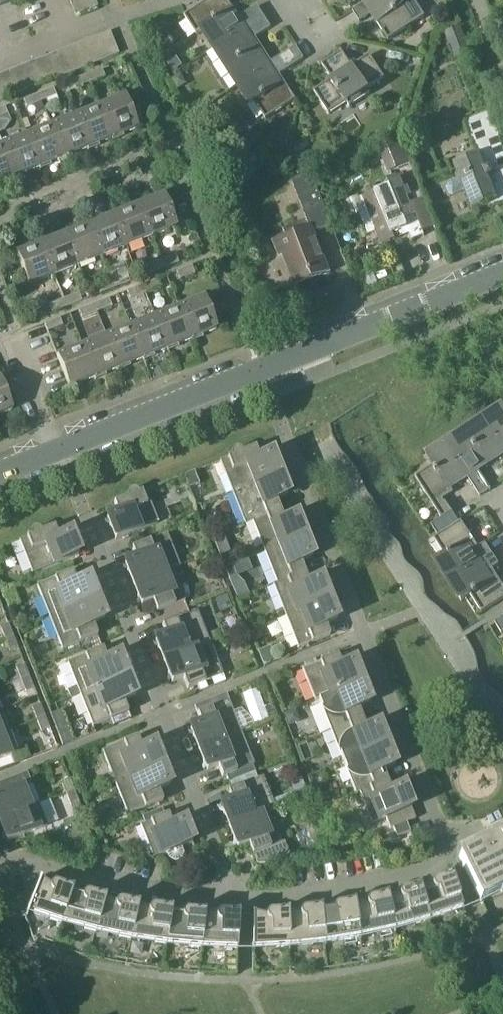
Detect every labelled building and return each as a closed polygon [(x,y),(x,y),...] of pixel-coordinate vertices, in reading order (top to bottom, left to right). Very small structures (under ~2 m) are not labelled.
[(95,0),(81,0),(71,4),(76,15),(98,6),(95,0)] [(185,16),(197,35),(203,31),(215,49),(265,17),(258,6),(239,18),(235,21),(231,14),(235,11),(228,0),(209,0),(195,9),(188,14),(185,16)] [(353,11),(360,21),(376,11),(381,18),(376,21),(389,40),(416,22),(425,17),(415,0),(412,0),(409,2),(407,0),(370,0),(365,3),(353,11)] [(265,17),(215,49),(238,85),(273,63),(272,62),(260,44),(256,46),(251,40),(271,27),(265,17)] [(461,26),(461,27),(445,33),(455,59),(472,52),(461,26)] [(100,36),(108,58),(119,53),(111,31),(100,36)] [(100,36),(88,40),(97,62),(108,58),(100,36)] [(77,44),(86,66),(97,62),(88,40),(77,44)] [(77,44),(66,49),(75,71),(86,66),(77,44)] [(273,63),(238,85),(251,104),(255,102),(266,120),(296,100),(284,80),(279,83),(275,77),(304,58),(297,46),(272,62),(273,63)] [(75,71),(66,49),(55,53),(63,75),(75,71)] [(333,80),(315,91),(329,114),(347,103),(350,107),(370,94),(367,89),(385,78),(370,55),(353,67),(342,51),(322,64),(333,80)] [(63,75),(55,53),(44,58),(52,80),(63,75)] [(182,65),(176,55),(167,61),(173,71),(182,65)] [(44,58),(32,62),(41,84),(52,80),(44,58)] [(41,84),(32,62),(21,67),(29,89),(41,84)] [(21,67),(10,71),(18,93),(29,89),(21,67)] [(101,69),(87,75),(90,82),(104,76),(101,69)] [(10,71),(0,75),(0,78),(7,97),(18,93),(10,71)] [(176,90),(188,84),(182,73),(172,78),(176,90)] [(75,88),(90,82),(87,75),(72,81),(75,88)] [(53,88),(39,94),(42,101),(56,95),(53,88)] [(27,107),(42,101),(39,94),(24,99),(27,107)] [(125,96),(100,106),(112,138),(137,128),(125,96)] [(100,106),(76,115),(89,147),(112,138),(100,106)] [(0,109),(0,118),(8,114),(5,107),(0,109)] [(446,188),(448,193),(454,195),(464,191),(465,191),(473,211),(490,205),(491,208),(502,203),(502,143),(492,113),(467,122),(477,148),(476,148),(479,156),(455,165),(460,178),(459,178),(449,182),(446,188)] [(76,115),(51,125),(64,157),(89,147),(76,115)] [(51,125),(27,135),(40,167),(64,157),(51,125)] [(27,135),(3,144),(16,176),(40,167),(27,135)] [(388,173),(412,164),(403,141),(379,150),(388,173)] [(16,176),(3,144),(0,146),(0,182),(16,176)] [(280,148),(278,153),(281,158),(286,157),(289,152),(285,148),(280,148)] [(287,238),(275,242),(280,255),(284,254),(296,284),(329,271),(312,228),(317,225),(319,230),(332,225),(313,176),(294,183),(308,220),(284,229),(287,238)] [(368,195),(360,198),(367,216),(361,218),(366,229),(368,235),(377,232),(382,245),(395,240),(393,234),(407,228),(412,241),(424,236),(423,232),(437,226),(426,198),(409,205),(407,199),(411,197),(403,176),(388,182),(388,183),(390,182),(392,186),(379,191),(368,195)] [(376,184),(365,188),(368,195),(379,191),(376,184)] [(164,196),(139,206),(151,237),(176,227),(164,196)] [(139,206),(115,215),(127,246),(151,237),(139,206)] [(115,215),(91,225),(103,256),(127,246),(115,215)] [(91,225),(66,234),(79,265),(103,256),(91,225)] [(66,234),(42,244),(54,275),(79,265),(66,234)] [(42,244),(17,253),(29,285),(54,275),(42,244)] [(161,261),(163,268),(178,262),(176,255),(161,261)] [(149,273),(163,268),(161,261),(146,267),(149,273)] [(194,273),(192,266),(176,271),(179,279),(194,273)] [(112,280),(115,287),(130,281),(128,274),(112,280)] [(157,279),(143,285),(146,292),(160,287),(157,279)] [(100,293),(115,287),(112,280),(98,286),(100,293)] [(130,298),(146,292),(143,285),(127,291),(130,298)] [(64,299),(67,306),(82,300),(79,293),(64,299)] [(204,298),(179,307),(191,339),(217,329),(204,298)] [(67,306),(64,299),(50,305),(52,312),(67,306)] [(97,311),(111,306),(109,299),(94,304),(97,311)] [(82,317),(97,311),(94,304),(79,310),(82,317)] [(179,307),(155,317),(167,348),(191,339),(179,307)] [(155,317),(131,326),(143,358),(167,348),(155,317)] [(59,318),(45,323),(48,331),(62,325),(59,318)] [(131,326),(107,336),(119,367),(143,358),(131,326)] [(107,336),(82,345),(95,377),(119,367),(107,336)] [(82,345),(58,355),(70,387),(95,377),(82,345)] [(12,409),(0,379),(0,414),(12,409)] [(484,422),(502,452),(502,410),(484,422)] [(448,445),(469,477),(468,477),(481,496),(491,489),(479,470),(502,455),(502,452),(484,422),(448,445)] [(434,466),(416,477),(443,518),(432,525),(439,536),(460,522),(444,498),(454,492),(451,488),(468,477),(469,477),(448,445),(429,458),(434,466)] [(231,456),(221,460),(233,492),(280,474),(271,453),(260,457),(256,446),(242,452),(239,449),(235,449),(232,452),(231,456)] [(185,474),(190,487),(200,483),(198,480),(202,478),(199,470),(195,472),(195,471),(185,474)] [(280,474),(233,492),(246,524),(253,522),(253,521),(281,510),(277,500),(288,495),(280,474)] [(119,513),(108,518),(116,540),(159,523),(146,490),(139,492),(136,490),(131,490),(128,493),(128,497),(115,502),(119,513)] [(281,510),(253,521),(253,522),(265,552),(304,536),(296,515),(285,520),(281,510)] [(439,536),(435,539),(446,556),(441,560),(437,562),(450,581),(493,554),(486,543),(477,548),(462,521),(460,522),(439,536)] [(31,535),(20,540),(33,573),(79,554),(70,532),(59,537),(55,526),(42,531),(38,529),(34,528),(31,531),(31,535)] [(217,547),(227,543),(223,533),(213,537),(217,547)] [(137,558),(126,563),(134,583),(173,568),(173,569),(181,566),(168,534),(132,547),(137,558)] [(304,536),(265,552),(277,583),(278,583),(306,572),(302,562),(313,558),(304,536)] [(450,581),(462,600),(466,598),(471,595),(483,612),(502,599),(502,584),(493,568),(500,564),(493,554),(450,581)] [(254,569),(249,557),(226,567),(230,578),(241,574),(254,569)] [(173,568),(134,583),(142,605),(153,601),(158,612),(186,601),(176,577),(181,575),(183,572),(181,566),(173,569),(173,568)] [(73,571),(38,585),(50,617),(97,598),(88,577),(77,582),(73,571)] [(277,583),(274,584),(286,616),(329,599),(321,578),(310,582),(306,572),(278,583),(277,583)] [(241,574),(230,578),(238,597),(249,593),(241,574)] [(97,598),(50,617),(63,649),(98,635),(94,624),(105,620),(97,598)] [(329,599),(286,616),(299,648),(331,635),(326,625),(337,620),(329,599)] [(167,635),(156,640),(164,661),(211,642),(211,643),(211,642),(223,638),(220,629),(208,634),(198,611),(163,625),(167,635)] [(1,627),(5,638),(13,635),(9,624),(1,627)] [(18,648),(13,635),(5,638),(10,651),(18,648)] [(211,642),(164,661),(173,682),(184,678),(188,689),(224,675),(211,643),(211,642)] [(272,646),(260,650),(266,664),(277,660),(272,646)] [(77,687),(68,690),(71,698),(80,694),(81,694),(80,694),(127,675),(119,655),(108,659),(103,648),(68,662),(78,686),(77,687)] [(338,655),(303,669),(316,701),(319,700),(319,699),(362,682),(354,661),(343,666),(338,655)] [(17,667),(21,679),(29,676),(25,664),(17,667)] [(127,675),(80,694),(81,694),(93,726),(111,720),(117,717),(124,714),(129,712),(125,701),(136,697),(127,675)] [(29,676),(21,679),(26,691),(34,688),(29,676)] [(362,682),(319,699),(319,700),(331,730),(363,718),(359,708),(370,703),(362,682)] [(202,724),(191,728),(199,749),(242,732),(239,725),(230,701),(227,694),(195,707),(198,713),(202,724)] [(33,708),(37,719),(45,716),(41,704),(33,708)] [(0,711),(0,734),(10,730),(2,710),(0,711)] [(117,717),(111,720),(113,726),(131,719),(129,712),(124,714),(117,717)] [(45,716),(37,719),(42,732),(50,728),(45,716)] [(363,718),(331,730),(344,762),(387,744),(378,724),(367,728),(363,718)] [(0,734),(0,758),(18,751),(10,730),(0,734)] [(59,735),(63,745),(73,741),(69,731),(59,735)] [(242,732),(199,749),(208,771),(219,766),(223,777),(226,776),(230,784),(256,773),(253,765),(255,765),(242,732)] [(138,736),(103,751),(113,775),(105,778),(108,786),(116,783),(115,782),(162,764),(154,743),(143,747),(138,736)] [(387,744),(344,762),(356,794),(360,792),(360,791),(388,780),(384,770),(395,766),(387,744)] [(162,764),(115,782),(116,783),(128,815),(164,801),(159,790),(171,785),(162,764)] [(32,808),(32,807),(24,787),(31,784),(27,773),(0,783),(0,820),(32,808)] [(233,801),(222,805),(230,827),(269,811),(269,812),(277,809),(264,776),(228,790),(233,801)] [(66,793),(74,789),(70,779),(62,782),(66,793)] [(388,780),(360,791),(360,792),(373,823),(386,818),(391,829),(394,828),(398,837),(411,832),(407,822),(416,819),(403,786),(392,791),(388,780)] [(297,800),(308,795),(305,788),(294,792),(297,800)] [(80,803),(74,789),(66,793),(72,806),(80,803)] [(0,820),(0,822),(8,841),(48,826),(39,804),(32,807),(32,808),(0,820)] [(145,823),(141,825),(154,858),(167,853),(170,859),(176,861),(182,859),(185,853),(182,847),(193,842),(184,820),(173,825),(169,814),(165,815),(162,809),(142,817),(145,823)] [(269,811),(230,827),(238,848),(249,844),(258,864),(293,862),(285,841),(281,843),(269,812),(269,811)] [(459,859),(462,866),(480,901),(502,890),(502,842),(498,845),(497,845),(495,840),(488,844),(459,859)] [(419,887),(418,888),(428,921),(461,910),(463,909),(451,876),(449,877),(449,878),(435,883),(434,883),(433,884),(432,885),(432,886),(432,887),(420,888),(419,887)] [(28,911),(26,917),(27,918),(29,913),(62,924),(72,891),(71,890),(71,891),(56,886),(55,886),(54,886),(53,887),(52,887),(51,888),(41,881),(39,880),(39,881),(32,900),(32,899),(27,910),(28,911)] [(387,896),(386,897),(394,931),(428,921),(418,888),(417,888),(418,889),(403,893),(402,894),(401,894),(400,895),(400,896),(399,897),(387,897),(387,896)] [(72,891),(62,924),(96,933),(104,899),(103,899),(103,900),(89,896),(87,896),(86,896),(85,896),(84,897),(83,898),(73,892),(73,891),(72,891)] [(354,904),(353,904),(359,938),(394,931),(386,897),(385,897),(385,898),(371,901),(370,901),(369,902),(368,903),(367,904),(367,905),(355,905),(354,904)] [(104,899),(96,933),(131,940),(137,906),(136,906),(121,903),(120,903),(119,904),(118,904),(117,905),(116,906),(105,900),(105,899),(104,899)] [(321,909),(320,909),(324,944),(359,938),(353,904),(352,904),(353,905),(337,907),(336,908),(335,908),(334,909),(334,910),(333,911),(321,910),(321,909)] [(137,906),(131,940),(166,945),(171,911),(170,910),(169,911),(154,909),(153,909),(152,910),(151,910),(150,911),(149,912),(138,907),(138,906),(137,906)] [(288,913),(287,913),(289,948),(324,944),(320,909),(319,909),(319,910),(304,912),(303,912),(302,913),(301,914),(300,914),(300,915),(288,914),(288,913)] [(171,911),(166,945),(201,948),(204,914),(203,913),(203,914),(187,913),(186,913),(185,913),(184,914),(183,915),(183,916),(171,912),(172,911),(171,911)] [(252,914),(252,916),(253,916),(253,949),(254,949),(289,948),(287,913),(286,913),(286,914),(271,915),(270,915),(268,915),(268,916),(267,917),(266,918),(254,915),(253,914),(252,914)] [(204,914),(201,948),(236,949),(236,950),(238,950),(239,915),(237,915),(221,915),(220,915),(219,916),(218,916),(217,917),(217,918),(205,915),(205,914),(204,914)]
